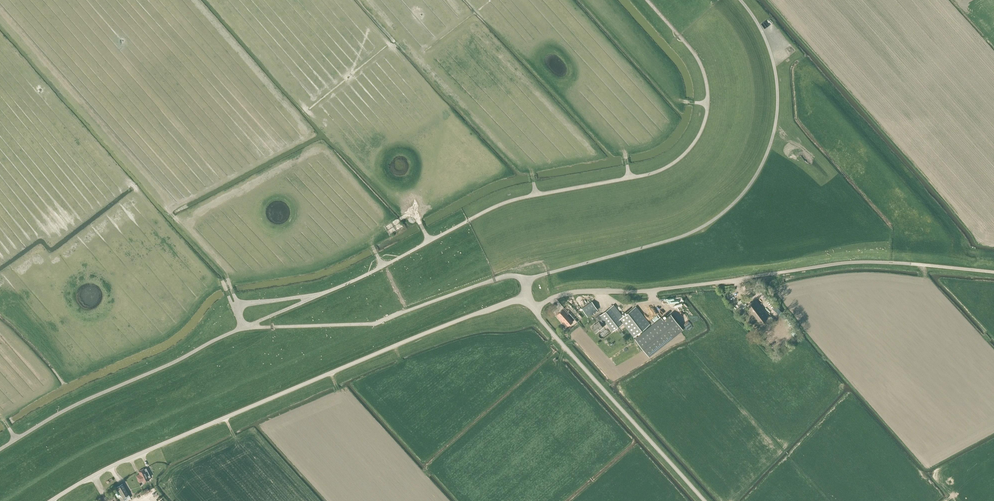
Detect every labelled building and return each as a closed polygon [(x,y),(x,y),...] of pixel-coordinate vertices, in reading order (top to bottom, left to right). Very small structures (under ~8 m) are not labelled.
[(745,285),(746,290),(752,289),(752,292),(758,291),(772,308),(775,306),(761,289),(760,282),(745,285)] [(736,302),(734,300),(740,296),(736,290),(728,295),(731,301),(736,308),(739,305),(745,301),(743,298),(736,302)] [(761,324),(768,319),(763,312),(765,311),(756,300),(747,306),(761,324)] [(587,316),(592,313),(597,310),(591,301),(581,308),(587,316)] [(612,331),(614,330),(622,324),(620,321),(633,337),(649,324),(635,307),(623,317),(614,305),(600,315),(599,315),(596,317),(600,321),(599,322),(598,322),(591,327),(595,333),(602,327),(601,325),(603,324),(605,322),(612,331)] [(565,328),(572,322),(567,316),(568,315),(563,309),(556,315),(562,323),(561,323),(565,328)] [(683,330),(670,314),(663,319),(661,317),(634,338),(649,357),(683,330)] [(691,322),(685,327),(688,332),(695,326),(691,322)] [(151,477),(146,468),(144,469),(144,468),(138,471),(140,474),(137,476),(139,482),(143,480),(144,482),(149,480),(148,478),(151,477)] [(123,497),(129,494),(122,483),(116,487),(122,498),(123,497)]
